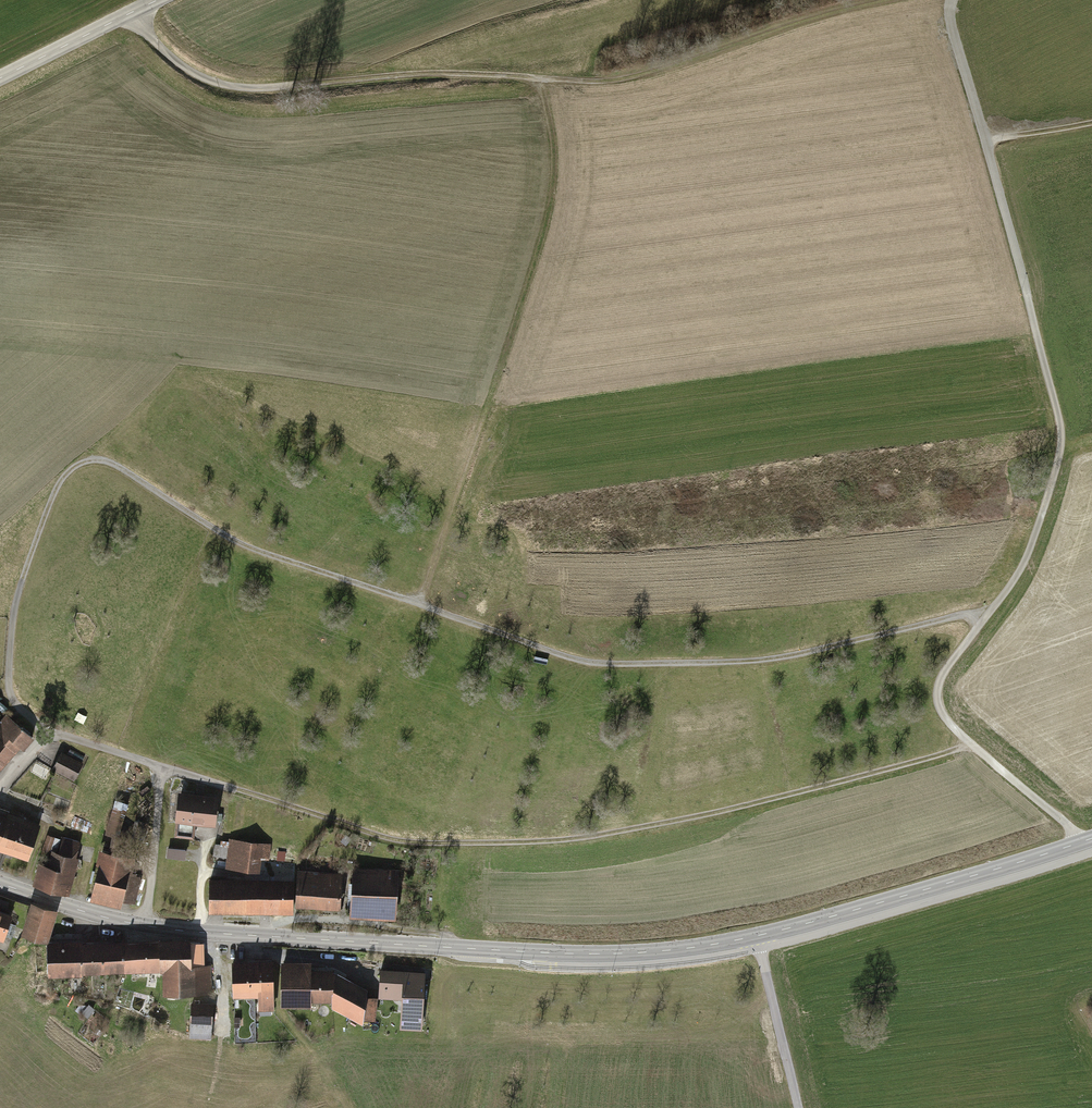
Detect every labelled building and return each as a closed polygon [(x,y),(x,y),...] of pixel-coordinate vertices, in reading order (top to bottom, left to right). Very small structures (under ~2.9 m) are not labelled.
[(19,745),(23,747),(33,737),(15,722),(7,731),(0,725),(0,766),(19,745)] [(62,752),(52,770),(74,782),(84,764),(62,752)] [(218,795),(178,791),(176,821),(180,822),(179,835),(192,837),(193,823),(216,825),(218,795)] [(127,813),(129,804),(119,802),(117,811),(127,813)] [(5,852),(16,820),(9,818),(12,811),(0,807),(0,850),(5,852)] [(23,822),(16,820),(5,852),(30,860),(42,825),(24,819),(23,822)] [(38,862),(33,885),(71,894),(81,859),(75,857),(80,843),(62,836),(60,841),(48,836),(38,862)] [(230,840),(229,843),(227,860),(226,867),(259,871),(261,857),(270,858),(271,845),(230,840)] [(213,858),(227,860),(229,843),(221,842),(221,845),(215,844),(213,858)] [(168,848),(167,857),(185,859),(186,850),(168,848)] [(136,859),(99,849),(96,861),(101,863),(92,900),(120,907),(122,900),(135,904),(143,875),(132,872),(136,859)] [(287,854),(278,853),(277,861),(287,862),(287,854)] [(399,868),(353,866),(350,915),(396,917),(399,868)] [(283,879),(209,877),(209,910),(295,912),(295,905),(296,869),(283,869),(283,879)] [(344,872),(296,869),(295,905),(341,908),(344,872)] [(57,914),(30,905),(21,933),(48,941),(57,914)] [(3,940),(12,914),(0,909),(0,939),(3,940)] [(192,937),(124,939),(125,970),(163,968),(164,992),(213,991),(212,965),(197,965),(197,950),(193,950),(192,937)] [(124,939),(48,941),(31,942),(32,970),(48,969),(48,972),(125,970),(124,939)] [(273,957),(231,958),(233,993),(259,993),(259,1011),(275,1010),(273,957)] [(424,972),(382,970),(380,992),(402,993),(401,1025),(421,1026),(424,972)] [(333,973),(333,971),(282,971),(281,1002),(311,1003),(311,997),(333,997),(333,1002),(364,1018),(374,1019),(376,1000),(366,999),(366,991),(333,973)] [(213,1003),(191,1002),(189,1038),(210,1040),(213,1003)]
